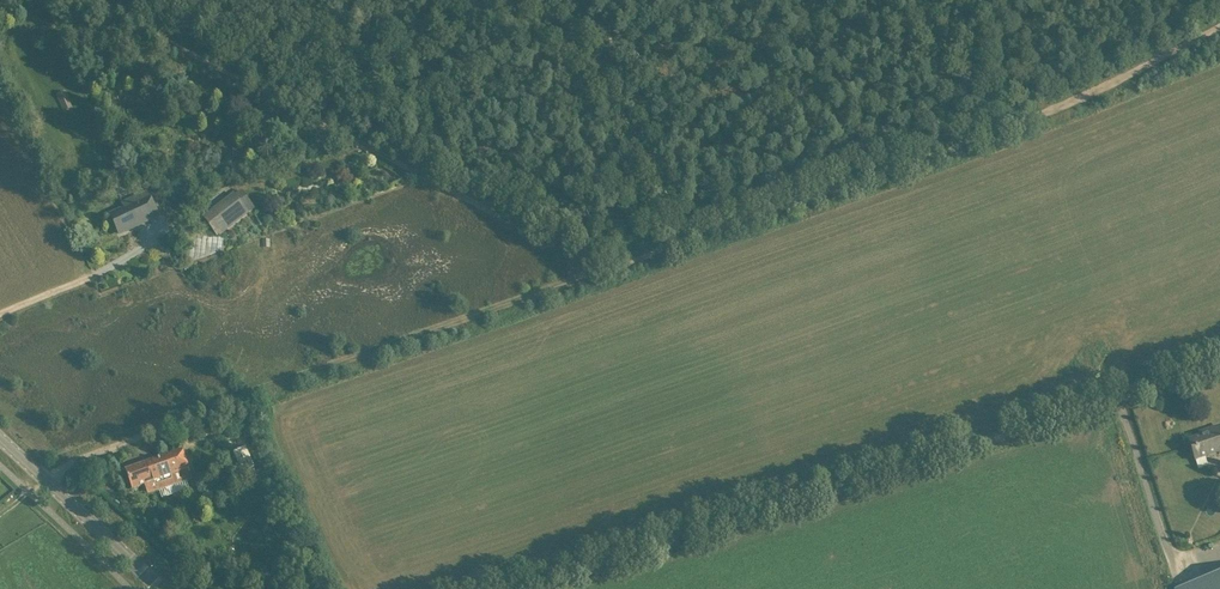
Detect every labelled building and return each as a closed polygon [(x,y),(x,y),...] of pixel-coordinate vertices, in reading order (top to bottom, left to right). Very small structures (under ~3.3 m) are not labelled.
[(62,111),(72,107),(66,90),(56,94),(62,111)] [(206,218),(206,219),(207,218),(219,234),(259,202),(248,188),(244,191),(243,190),(235,196),(234,195),(206,218)] [(113,216),(121,233),(166,212),(158,195),(149,199),(147,194),(125,205),(127,209),(113,216)] [(1195,461),(1219,453),(1219,426),(1199,433),(1200,437),(1189,441),(1195,461)] [(183,450),(154,460),(164,489),(193,479),(183,450)] [(164,489),(154,460),(126,470),(133,490),(145,486),(148,494),(164,489)] [(1176,588),(1219,588),(1219,575),(1176,588)]
